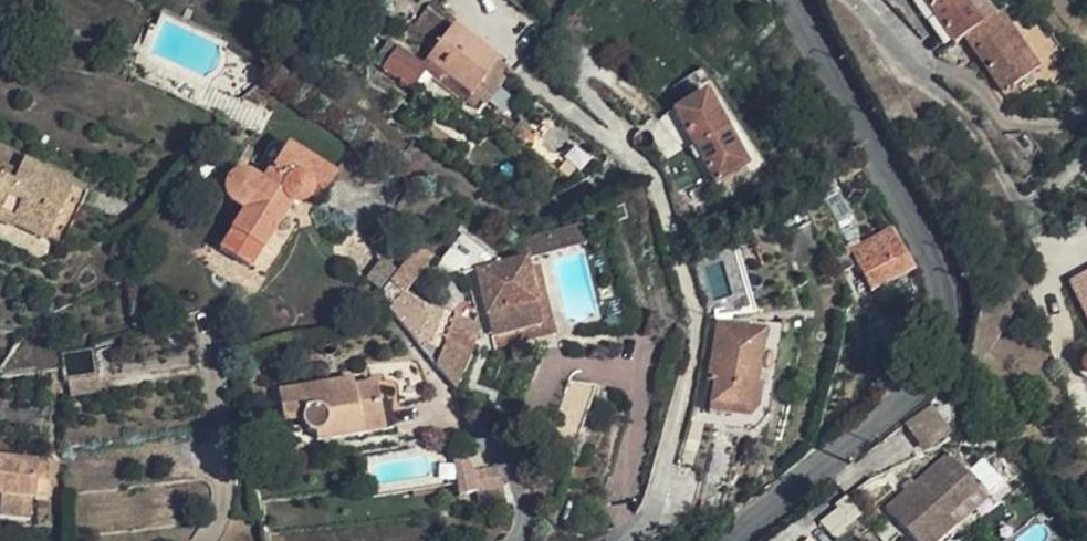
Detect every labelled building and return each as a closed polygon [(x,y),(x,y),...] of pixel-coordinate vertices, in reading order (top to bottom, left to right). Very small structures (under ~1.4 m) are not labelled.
[(991,12),(983,0),(930,0),(956,36),(967,29),(991,12)] [(1006,1),(991,12),(967,29),(1006,85),(1051,53),(1038,34),(1027,41),(1014,23),(1024,15),(1015,0),(1008,0),(1006,1)] [(426,7),(411,30),(434,45),(449,21),(426,7)] [(504,72),(460,38),(436,69),(479,104),(504,72)] [(419,96),(434,78),(399,50),(387,63),(395,69),(392,73),(419,96)] [(746,164),(706,92),(673,110),(714,182),(746,164)] [(327,208),(356,161),(312,132),(232,230),(262,251),(294,212),(307,211),(317,203),(327,208)] [(0,153),(0,167),(22,177),(27,165),(0,153)] [(65,249),(90,193),(27,165),(22,177),(0,167),(0,220),(65,249)] [(588,229),(551,244),(558,264),(596,249),(588,229)] [(440,254),(427,241),(381,295),(400,317),(458,386),(477,337),(484,334),(483,321),(436,308),(412,288),(440,254)] [(530,251),(533,258),(537,272),(558,264),(551,244),(530,251)] [(906,248),(879,264),(892,286),(918,271),(906,248)] [(399,267),(387,258),(371,278),(384,287),(399,267)] [(479,271),(495,338),(552,324),(542,289),(537,272),(533,258),(479,271)] [(892,286),(879,264),(859,273),(872,297),(892,286)] [(892,286),(872,297),(882,316),(929,290),(918,271),(892,286)] [(1072,286),(1086,320),(1086,278),(1072,286)] [(552,324),(495,338),(498,350),(565,334),(552,287),(542,289),(552,324)] [(763,336),(719,328),(708,384),(715,385),(710,416),(740,422),(746,423),(758,414),(763,389),(754,388),(755,386),(763,336)] [(746,423),(740,422),(737,437),(751,439),(771,424),(785,337),(764,334),(763,336),(755,386),(754,388),(763,389),(758,414),(746,423)] [(318,406),(320,416),(330,414),(331,422),(406,411),(403,390),(392,391),(391,379),(368,381),(357,383),(357,377),(293,386),(296,409),(318,406)] [(923,449),(950,430),(932,403),(904,422),(923,449)] [(298,419),(320,416),(318,406),(296,409),(298,419)] [(41,473),(43,463),(0,454),(0,466),(41,473)] [(470,470),(475,469),(474,454),(458,456),(459,489),(471,488),(470,470)] [(987,496),(956,460),(890,515),(912,540),(951,540),(961,533),(954,524),(987,496)] [(49,499),(53,476),(41,473),(0,466),(0,491),(49,499)] [(483,488),(500,486),(499,468),(475,469),(470,470),(471,488),(483,488)] [(501,510),(500,486),(483,488),(483,511),(501,510)] [(995,506),(987,496),(954,524),(961,533),(995,506)]
